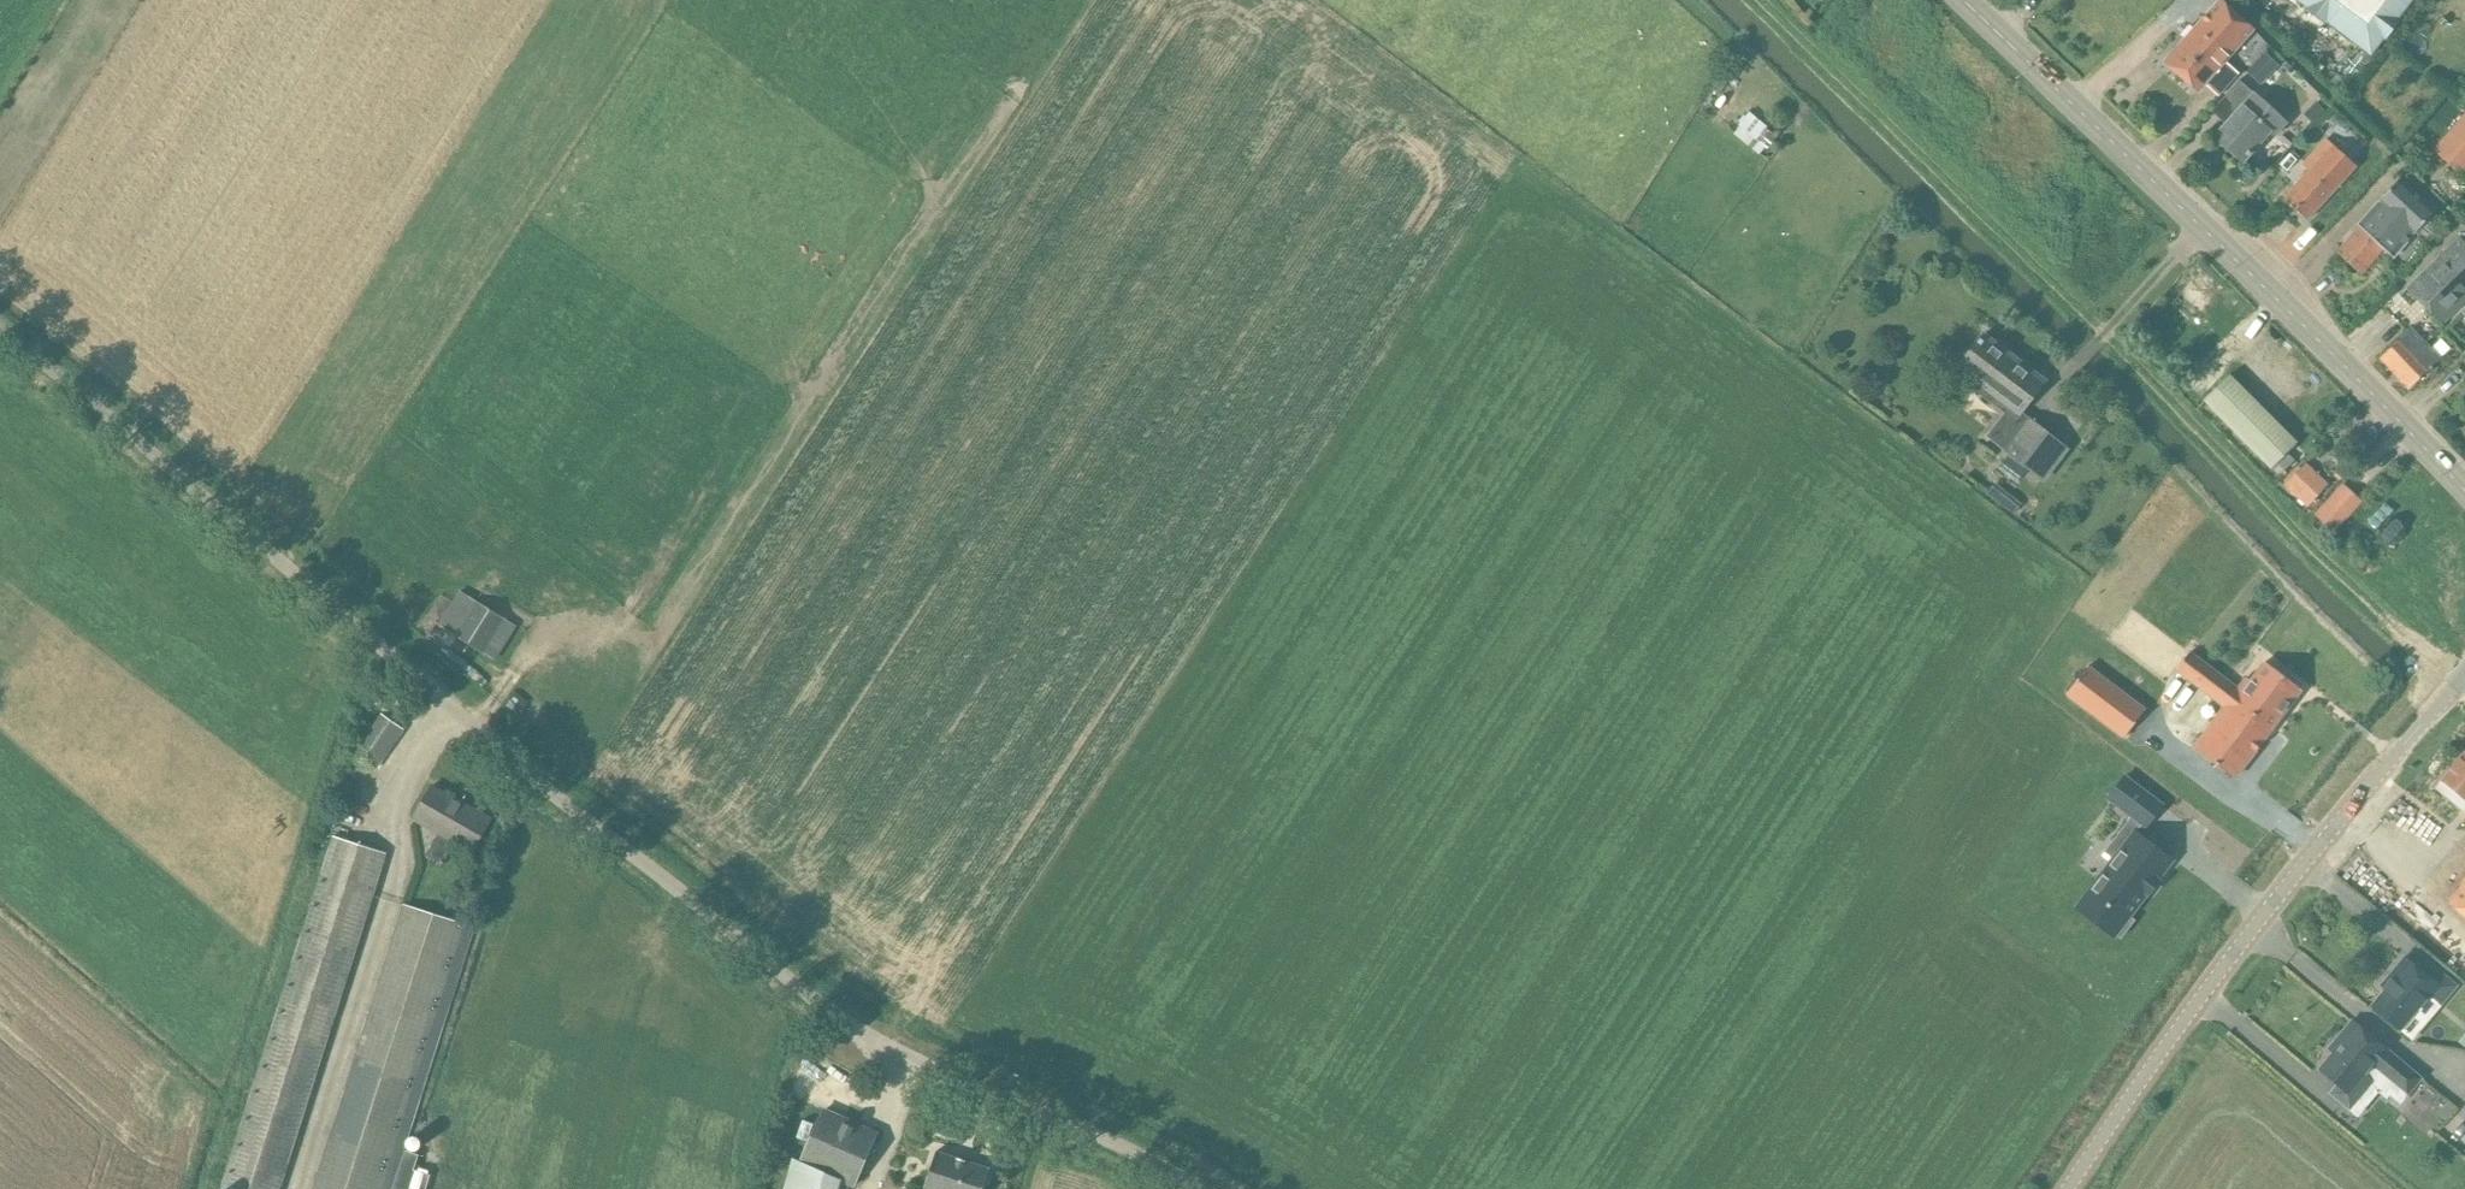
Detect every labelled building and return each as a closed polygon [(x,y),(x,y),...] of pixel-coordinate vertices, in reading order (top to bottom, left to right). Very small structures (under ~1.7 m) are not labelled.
[(2370,55),(2411,0),(2298,0),(2370,55)] [(2218,95),(2238,73),(2224,61),(2252,30),(2220,1),(2165,62),(2197,91),(2205,83),(2218,95)] [(2264,54),(2249,71),(2252,75),(2268,58),(2264,54)] [(2286,123),(2239,81),(2227,94),(2241,106),(2213,137),(2242,163),(2269,133),(2273,137),(2286,123)] [(2326,112),(2316,102),(2304,115),(2313,124),(2326,112)] [(2433,151),(2463,178),(2464,176),(2464,115),(2433,151)] [(1740,126),(1733,134),(1759,155),(1766,147),(1767,149),(1776,138),(1765,128),(1756,139),(1740,126)] [(2355,167),(2326,140),(2302,166),(2308,171),(2282,199),(2306,221),(2355,167)] [(2399,179),(2337,251),(2361,275),(2383,250),(2391,258),(2417,230),(2434,212),(2399,179)] [(2406,289),(2439,324),(2464,299),(2464,243),(2460,238),(2443,254),(2406,289)] [(2412,328),(2380,358),(2409,389),(2441,359),(2424,341),(2412,328)] [(2005,351),(1983,334),(1957,369),(2018,416),(2042,385),(2003,355),(2005,351)] [(2067,448),(2028,418),(2003,451),(2042,480),(2067,448)] [(2287,452),(2276,463),(2285,471),(2295,460),(2287,452)] [(2306,507),(2328,484),(2306,464),(2285,486),(2306,507)] [(2335,531),(2362,501),(2342,484),(2315,513),(2335,531)] [(477,601),(456,637),(483,653),(504,618),(477,601)] [(2237,690),(2189,653),(2176,669),(2226,707),(2194,749),(2233,779),(2300,690),(2264,662),(2250,681),(2246,678),(2237,690)] [(2088,665),(2066,695),(2124,739),(2146,709),(2088,665)] [(400,727),(382,714),(354,754),(372,767),(400,727)] [(2435,788),(2450,801),(2452,798),(2464,809),(2464,752),(2435,788)] [(2162,806),(2124,777),(2108,797),(2132,815),(2104,851),(2114,859),(2076,908),(2113,936),(2115,933),(2120,937),(2133,920),(2128,916),(2146,893),(2148,895),(2158,881),(2156,880),(2172,860),(2135,832),(2142,824),(2146,827),(2162,806)] [(491,820),(432,786),(413,819),(442,836),(430,856),(444,864),(456,843),(472,853),(491,820)] [(334,837),(221,1188),(280,1188),(387,854),(334,837)] [(2450,904),(2464,917),(2464,886),(2450,904)] [(425,1173),(414,1169),(419,1155),(401,1149),(473,927),(405,905),(313,1188),(420,1188),(425,1173)] [(2394,980),(2372,1006),(2390,1022),(2400,1030),(2429,994),(2441,1004),(2456,986),(2427,962),(2419,971),(2404,958),(2389,976),(2394,980)] [(2409,1069),(2384,1048),(2352,1021),(2337,1039),(2342,1043),(2320,1069),(2338,1084),(2331,1093),(2343,1103),(2350,1108),(2373,1080),(2385,1089),(2392,1080),(2397,1084),(2409,1070),(2409,1069)] [(2448,1102),(2438,1115),(2446,1121),(2456,1109),(2448,1102)] [(823,1111),(800,1163),(791,1158),(782,1188),(848,1188),(849,1184),(854,1186),(877,1135),(823,1111)] [(936,1151),(924,1188),(983,1188),(990,1169),(936,1151)]
